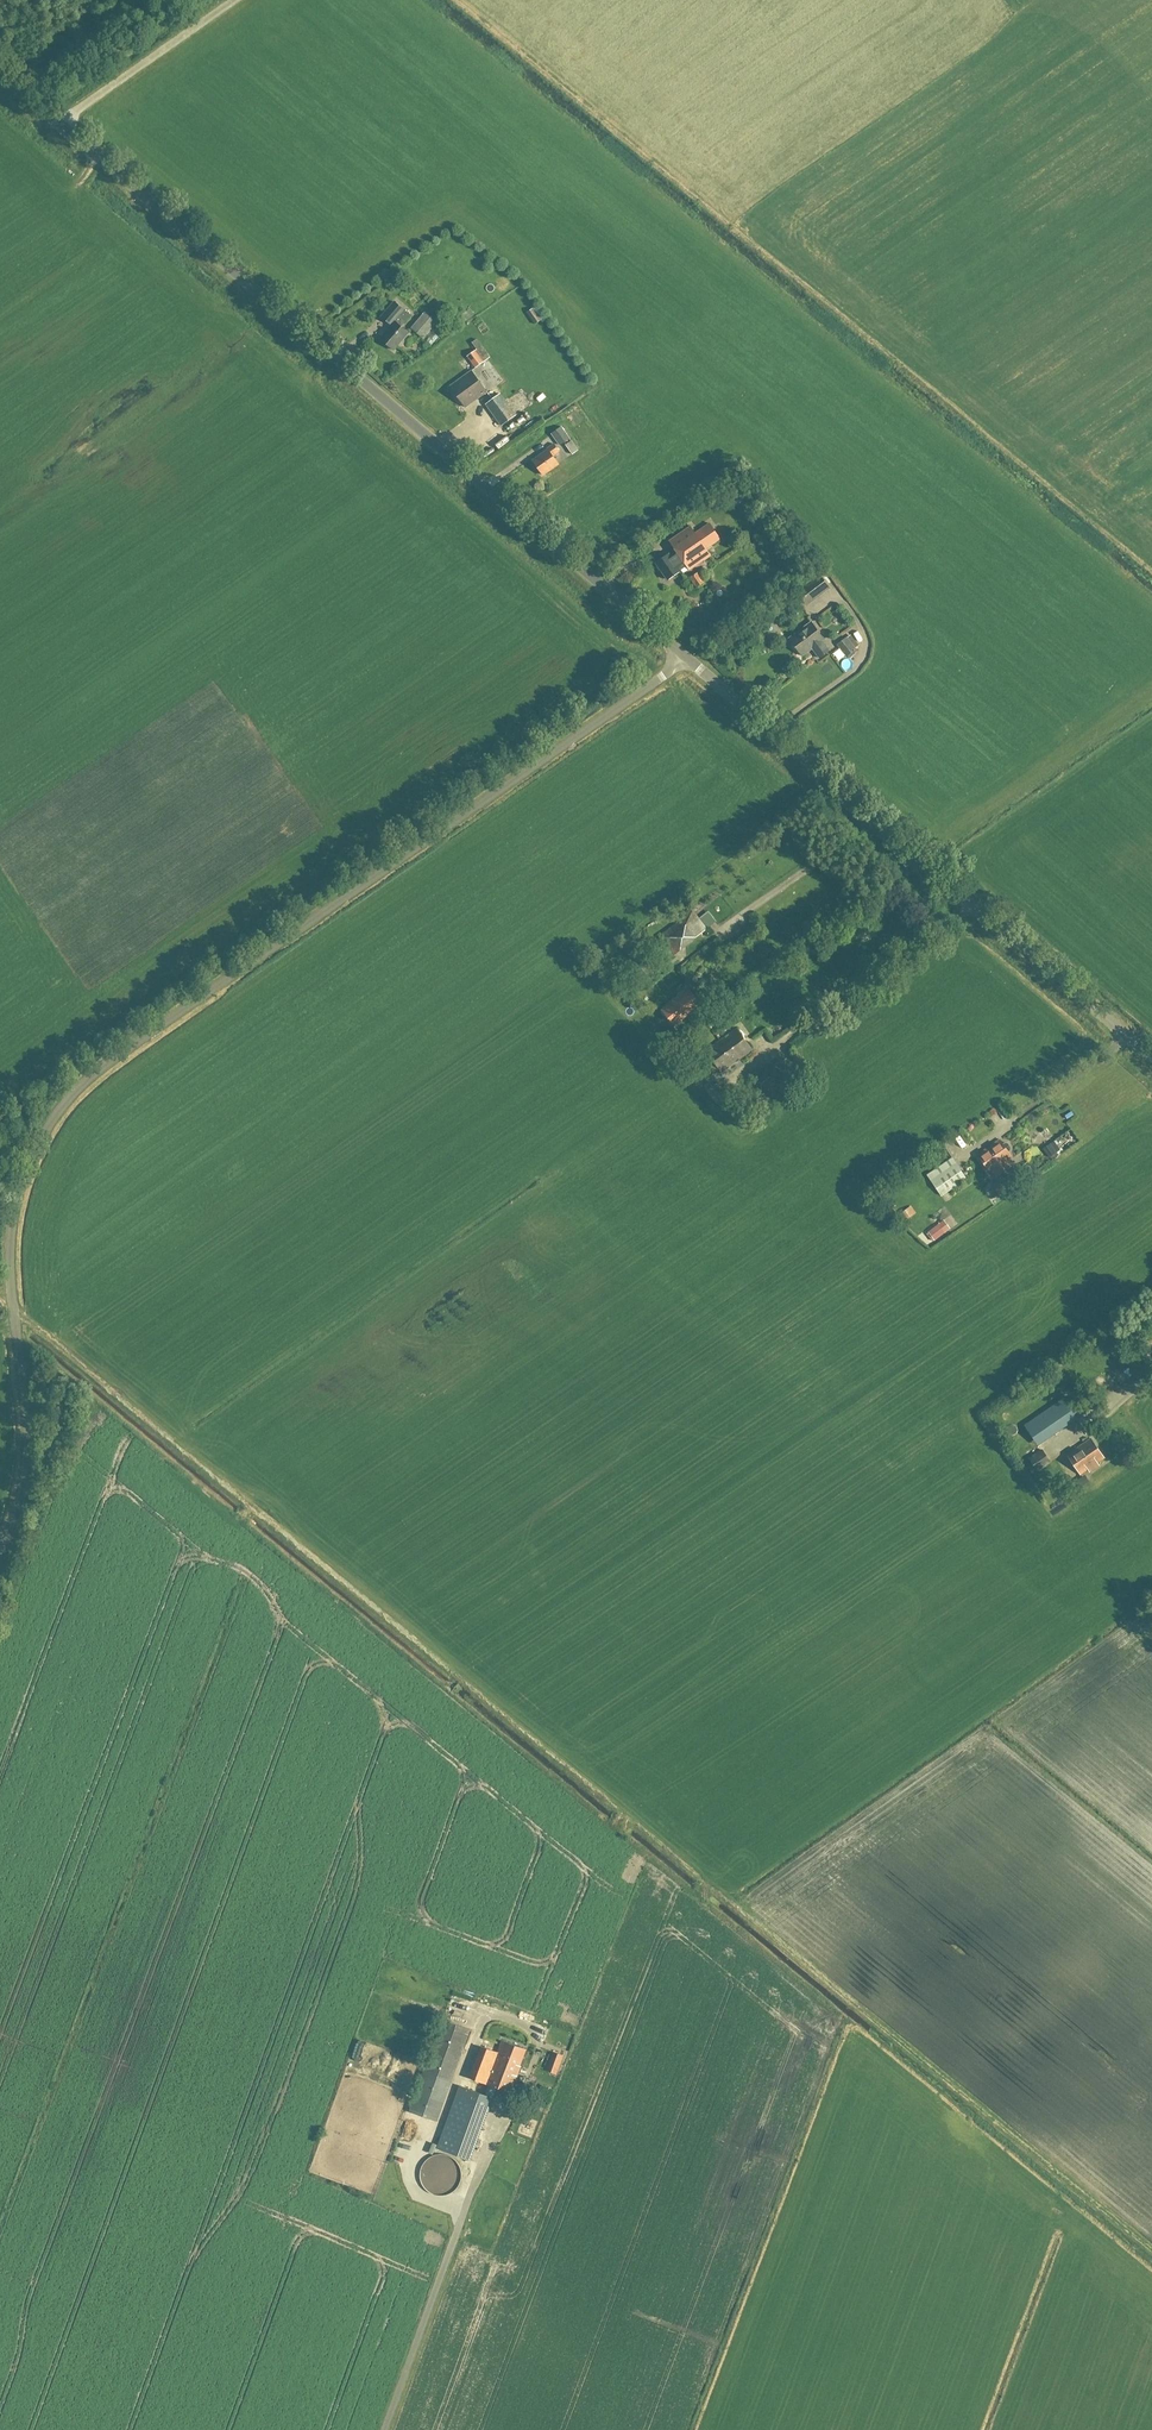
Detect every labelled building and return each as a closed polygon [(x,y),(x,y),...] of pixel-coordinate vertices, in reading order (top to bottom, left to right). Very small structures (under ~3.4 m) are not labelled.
[(401,327),(411,316),(395,302),(382,317),(392,326),(381,339),(394,350),(408,333),(401,327)] [(542,304),(537,307),(544,323),(549,321),(542,304)] [(483,319),(476,324),(485,336),(493,330),(483,319)] [(412,328),(423,338),(430,330),(419,320),(412,328)] [(475,368),(490,358),(477,339),(472,343),(477,349),(476,351),(475,350),(466,357),(475,368)] [(466,407),(487,391),(471,370),(450,386),(466,407)] [(571,391),(578,383),(572,377),(565,385),(571,391)] [(501,426),(516,415),(500,394),(486,405),(501,426)] [(560,446),(570,439),(562,426),(551,434),(560,446)] [(572,455),(579,450),(572,441),(565,445),(572,455)] [(553,456),(559,452),(554,444),(547,449),(548,450),(533,461),(543,475),(559,464),(553,456)] [(740,494),(730,504),(736,510),(745,500),(740,494)] [(676,550),(669,555),(669,554),(656,563),(668,580),(681,571),(680,570),(686,565),(690,570),(711,556),(706,549),(720,539),(710,524),(695,534),(690,527),(670,541),(676,550)] [(696,589),(705,582),(698,572),(690,578),(696,589)] [(829,588),(819,575),(797,592),(807,606),(829,588)] [(819,658),(830,650),(823,641),(824,640),(811,622),(789,639),(802,656),(812,649),(819,658)] [(855,650),(846,638),(838,645),(847,656),(855,650)] [(910,910),(906,905),(902,909),(906,914),(910,910)] [(674,956),(708,929),(693,910),(659,937),(674,956)] [(622,989),(629,983),(616,964),(608,969),(622,989)] [(662,1010),(674,1026),(701,1004),(689,989),(662,1010)] [(722,1072),(741,1058),(752,1050),(737,1029),(706,1051),(722,1072)] [(800,1086),(797,1081),(782,1060),(744,1085),(759,1105),(776,1093),(779,1091),(780,1092),(785,1090),(788,1094),(800,1086)] [(1008,1152),(1010,1150),(1011,1147),(1008,1143),(1005,1143),(1002,1144),(999,1139),(977,1155),(990,1172),(992,1170),(996,1177),(999,1180),(992,1185),(999,1194),(1025,1176),(1018,1167),(1013,1170),(1010,1167),(1013,1165),(1009,1158),(1011,1157),(1008,1152)] [(1053,1160),(1067,1153),(1060,1140),(1047,1147),(1053,1160)] [(942,1197),(967,1179),(953,1159),(928,1176),(942,1197)] [(946,1232),(939,1224),(929,1232),(935,1240),(946,1232)] [(1034,1419),(1047,1438),(1077,1418),(1063,1399),(1034,1419)] [(1097,1463),(1104,1458),(1091,1438),(1067,1455),(1080,1475),(1088,1470),(1089,1472),(1099,1465),(1097,1463)] [(1038,1471),(1051,1462),(1042,1449),(1029,1458),(1038,1471)] [(437,2121),(470,2030),(443,2020),(410,2112),(437,2121)] [(555,2024),(552,2033),(572,2040),(575,2031),(555,2024)] [(510,2094),(526,2051),(502,2041),(498,2053),(481,2047),(473,2069),(489,2075),(486,2084),(510,2094)] [(556,2074),(562,2056),(553,2053),(546,2071),(556,2074)] [(470,2161),(493,2099),(460,2086),(437,2149),(470,2161)]
